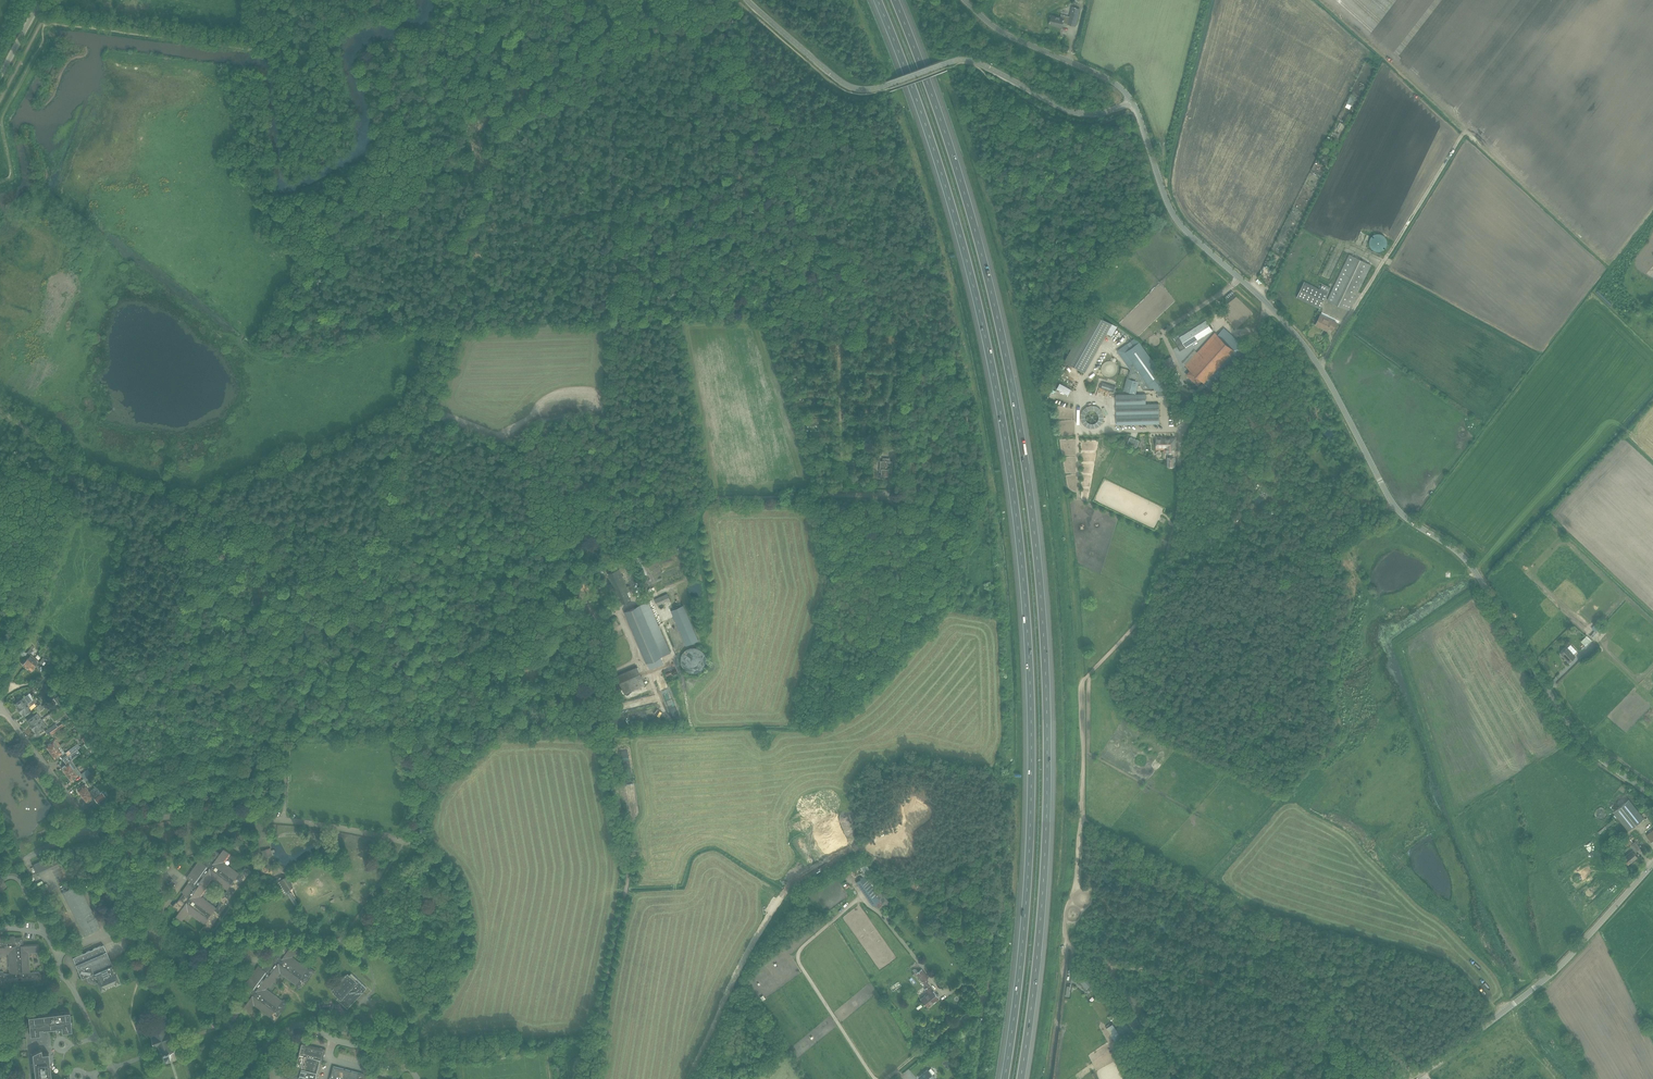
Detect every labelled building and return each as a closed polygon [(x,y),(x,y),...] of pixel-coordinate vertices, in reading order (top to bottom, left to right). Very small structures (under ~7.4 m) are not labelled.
[(1060,17),(1052,15),(1050,21),(1050,22),(1050,25),(1055,26),(1055,25),(1057,26),(1062,28),(1063,22),(1068,24),(1076,26),(1080,9),(1072,7),(1070,17),(1061,15),(1060,17)] [(1388,243),(1388,241),(1388,240),(1388,238),(1387,237),(1386,235),(1385,234),(1383,233),(1382,233),(1380,232),(1379,232),(1377,233),(1375,234),(1374,234),(1373,236),(1372,237),(1371,239),(1371,241),(1371,242),(1372,244),(1373,245),(1373,247),(1375,248),(1376,249),(1377,249),(1379,249),(1381,249),(1383,249),(1384,248),(1385,247),(1387,246),(1388,244),(1388,243)] [(1328,300),(1349,311),(1371,265),(1350,255),(1328,300)] [(1320,309),(1330,288),(1319,282),(1316,287),(1304,282),(1297,297),(1320,309)] [(1092,312),(1065,361),(1085,372),(1107,333),(1112,324),(1092,312)] [(1328,320),(1320,316),(1318,321),(1317,320),(1316,322),(1317,322),(1315,325),(1327,331),(1329,328),(1333,330),(1337,323),(1329,319),(1328,320)] [(1186,347),(1199,339),(1199,338),(1202,335),(1203,336),(1213,331),(1211,328),(1213,328),(1211,326),(1210,326),(1206,320),(1179,337),(1186,347)] [(1112,324),(1107,333),(1112,336),(1117,327),(1112,324)] [(1224,328),(1218,335),(1200,355),(1197,352),(1191,359),(1185,366),(1190,370),(1187,375),(1198,385),(1202,381),(1204,383),(1209,387),(1245,347),(1224,328)] [(1169,390),(1164,375),(1140,342),(1136,339),(1118,351),(1131,369),(1125,391),(1135,394),(1138,382),(1144,390),(1169,390)] [(1144,344),(1147,348),(1156,343),(1153,339),(1144,344)] [(1101,388),(1113,392),(1115,386),(1103,382),(1101,388)] [(1146,404),(1146,394),(1116,395),(1117,425),(1159,424),(1159,404),(1146,404)] [(1136,439),(1130,437),(1128,443),(1137,447),(1139,441),(1136,439)] [(1157,438),(1157,447),(1167,447),(1167,452),(1175,452),(1174,439),(1162,439),(1162,438),(1157,438)] [(880,460),(880,466),(879,472),(881,472),(881,476),(888,476),(888,472),(892,472),(892,461),(888,461),(888,458),(885,458),(884,461),(880,460)] [(619,568),(608,573),(621,604),(631,600),(629,595),(631,595),(629,591),(631,590),(629,585),(627,586),(619,568)] [(667,593),(654,599),(657,606),(670,600),(667,593)] [(649,601),(629,610),(624,612),(646,663),(671,652),(649,601)] [(683,605),(671,610),(675,620),(688,615),(683,605)] [(1591,636),(1594,639),(1601,633),(1597,629),(1591,636)] [(701,671),(703,669),(704,667),(705,665),(706,663),(706,660),(706,658),(706,656),(704,654),(703,652),(701,650),(699,649),(697,648),(695,647),(692,647),(690,648),(687,649),(685,650),(684,652),(682,654),(681,656),(681,659),(680,661),(681,664),(682,666),(683,668),(685,670),(687,671),(689,673),(691,673),(694,673),(696,673),(699,672),(701,671)] [(1567,648),(1565,650),(1561,654),(1564,658),(1565,657),(1566,659),(1566,660),(1569,662),(1575,656),(1567,648)] [(22,665),(26,668),(34,658),(31,655),(29,657),(28,657),(22,665)] [(34,658),(26,668),(30,671),(36,663),(38,661),(34,658)] [(616,676),(624,694),(645,685),(637,667),(616,676)] [(19,710),(27,704),(32,700),(28,694),(24,697),(25,698),(23,699),(23,698),(15,704),(19,710)] [(35,698),(32,700),(27,704),(19,710),(24,715),(31,710),(29,707),(37,701),(35,698)] [(680,705),(675,706),(677,715),(683,714),(680,705)] [(40,718),(37,713),(35,715),(27,721),(32,726),(39,721),(38,719),(40,718)] [(46,725),(41,719),(39,721),(32,726),(36,732),(43,727),(46,725)] [(54,729),(50,732),(52,734),(64,726),(62,723),(54,729)] [(57,727),(56,724),(50,728),(50,727),(45,731),(47,734),(50,732),(54,729),(57,727)] [(55,739),(52,741),(50,742),(45,745),(50,752),(57,747),(60,745),(55,739)] [(61,756),(63,759),(80,747),(77,744),(61,756)] [(57,747),(50,752),(55,759),(59,755),(62,754),(57,747)] [(66,764),(61,767),(66,774),(72,770),(73,769),(76,767),(76,766),(76,767),(71,760),(72,759),(77,755),(75,751),(77,749),(63,759),(66,764)] [(271,773),(272,774),(282,773),(281,766),(266,768),(267,774),(271,773)] [(72,770),(66,774),(71,781),(75,777),(79,775),(78,774),(80,773),(76,767),(73,769),(72,770)] [(93,771),(92,769),(87,773),(86,771),(81,774),(84,779),(88,776),(92,772),(93,771)] [(84,784),(82,786),(77,789),(82,796),(89,791),(84,784)] [(92,789),(89,791),(82,796),(87,803),(96,796),(92,789)] [(94,799),(98,803),(106,797),(103,793),(94,799)] [(1628,830),(1644,818),(1629,800),(1614,812),(1628,830)] [(1606,814),(1607,813),(1606,811),(1606,810),(1605,809),(1605,808),(1603,807),(1602,807),(1600,806),(1599,807),(1598,807),(1596,808),(1595,810),(1594,811),(1594,813),(1594,814),(1594,815),(1596,817),(1598,818),(1600,819),(1601,819),(1602,819),(1604,817),(1605,816),(1606,815),(1606,814)] [(1636,852),(1640,848),(1635,842),(1631,845),(1636,852)] [(1587,854),(1594,849),(1592,845),(1585,850),(1587,854)] [(188,883),(182,892),(184,893),(177,902),(176,901),(172,906),(178,911),(179,910),(180,911),(176,916),(182,921),(188,912),(204,924),(205,923),(205,924),(201,930),(201,932),(202,933),(206,936),(227,905),(225,903),(227,900),(228,901),(251,871),(248,868),(247,869),(246,868),(244,868),(240,874),(239,874),(239,873),(223,862),(230,853),(224,849),(220,854),(219,853),(219,852),(213,848),(209,854),(210,854),(204,863),(200,860),(190,873),(189,874),(187,877),(190,880),(188,883)] [(1623,858),(1625,860),(1628,865),(1637,858),(1632,851),(1623,858)] [(64,860),(64,858),(61,853),(34,865),(37,872),(64,860)] [(73,878),(67,865),(61,868),(67,880),(73,878)] [(876,903),(879,908),(888,901),(878,886),(876,888),(867,875),(856,882),(873,906),(876,903)] [(286,892),(289,890),(293,888),(286,876),(279,880),(286,892)] [(66,887),(67,890),(63,892),(84,935),(100,927),(79,884),(71,888),(68,882),(64,884),(60,886),(61,889),(66,887)] [(37,887),(42,898),(48,895),(43,885),(37,887)] [(109,886),(104,889),(107,893),(112,901),(122,894),(118,887),(115,889),(114,888),(112,890),(109,886)] [(285,921),(295,916),(283,895),(274,901),(285,921)] [(294,896),(288,900),(292,906),(298,902),(294,896)] [(3,978),(3,981),(18,981),(22,981),(41,979),(41,974),(40,974),(40,973),(39,972),(29,973),(29,972),(30,972),(28,952),(39,952),(39,944),(23,945),(22,938),(15,938),(15,936),(0,937),(0,932),(0,954),(8,954),(9,974),(3,974),(3,971),(0,972),(0,978),(3,978)] [(258,965),(254,972),(246,983),(250,986),(246,992),(251,996),(242,1009),(248,1014),(254,1005),(270,1017),(271,1016),(272,1017),(271,1018),(271,1019),(272,1019),(271,1020),(275,1022),(289,1002),(285,1000),(284,1000),(283,1000),(282,1001),(282,1000),(266,989),(268,987),(270,988),(274,982),(275,983),(280,977),(278,976),(280,973),(296,984),(297,984),(296,985),(296,986),(297,987),(296,987),(300,990),(315,971),(311,968),(311,969),(310,968),(309,968),(308,970),(308,969),(308,968),(292,957),(294,954),(295,956),(300,949),(292,943),(288,949),(287,949),(288,948),(282,944),(278,949),(279,950),(273,958),(271,956),(262,968),(258,965)] [(73,958),(78,969),(82,979),(89,976),(91,981),(93,981),(97,980),(101,990),(119,982),(103,944),(73,958)] [(929,986),(925,981),(929,978),(928,977),(928,978),(922,970),(922,969),(916,974),(917,974),(923,982),(927,987),(925,989),(928,993),(921,999),(926,1005),(925,1006),(929,1010),(927,1007),(935,1000),(936,1001),(939,998),(939,999),(940,998),(933,991),(929,986)] [(1083,979),(1080,982),(1087,989),(1090,991),(1095,986),(1096,987),(1099,984),(1085,971),(1080,976),(1083,979)] [(362,993),(362,992),(367,988),(356,978),(356,979),(355,980),(350,975),(349,975),(348,974),(346,975),(333,988),(334,988),(332,990),(334,992),(333,992),(339,997),(337,998),(347,1008),(352,1003),(359,995),(357,993),(359,991),(362,993)] [(408,1005),(416,996),(409,990),(405,987),(403,990),(402,989),(396,996),(398,997),(396,1000),(398,1002),(400,999),(408,1005)] [(70,1011),(28,1016),(30,1035),(40,1034),(39,1028),(42,1028),(43,1029),(56,1027),(56,1030),(62,1029),(62,1031),(72,1030),(70,1011)] [(1128,1020),(1115,1029),(1109,1033),(1115,1042),(1121,1038),(1123,1041),(1136,1033),(1133,1029),(1141,1024),(1137,1018),(1135,1018),(1129,1022),(1128,1020)] [(152,1035),(155,1045),(155,1046),(156,1046),(158,1047),(159,1047),(163,1057),(163,1056),(166,1055),(167,1057),(172,1055),(171,1053),(175,1052),(172,1042),(173,1042),(174,1040),(170,1028),(175,1026),(173,1020),(166,1022),(165,1024),(163,1023),(154,1026),(153,1029),(155,1034),(152,1035)] [(324,1054),(326,1049),(302,1043),(296,1067),(286,1064),(283,1076),(295,1078),(318,1078),(324,1054)] [(42,1053),(41,1048),(32,1053),(35,1078),(52,1078),(49,1053),(42,1053)] [(333,1066),(330,1078),(384,1078),(333,1066)] [(934,1077),(928,1069),(918,1077),(920,1078),(932,1078),(934,1077)]
